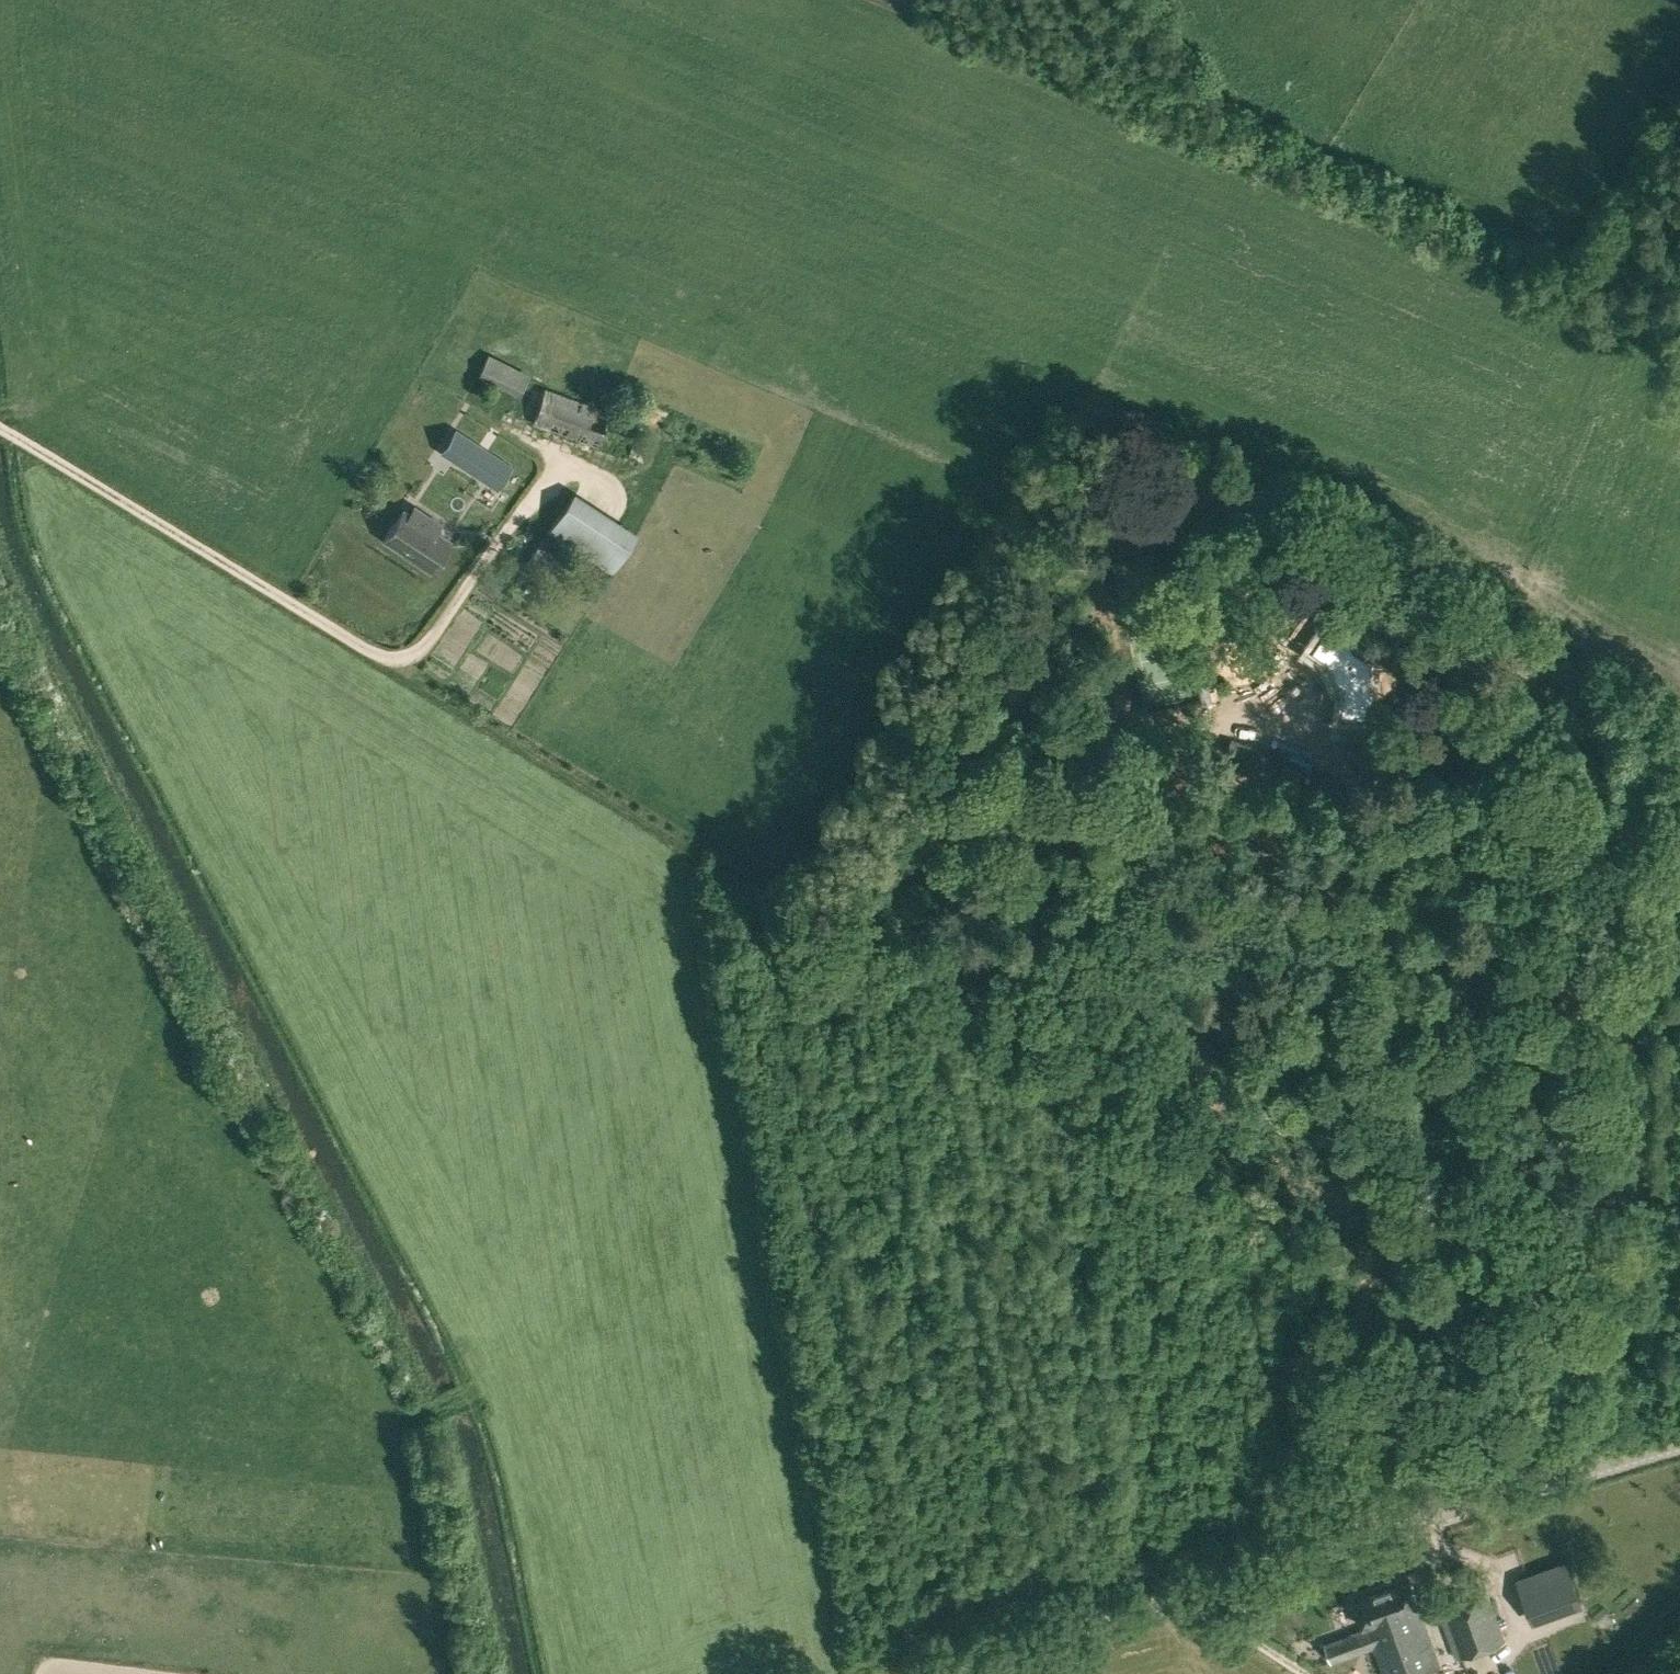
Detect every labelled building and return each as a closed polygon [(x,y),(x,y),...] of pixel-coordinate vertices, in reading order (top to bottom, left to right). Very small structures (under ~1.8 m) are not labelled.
[(478,375),(519,396),(529,374),(489,353),(478,375)] [(532,422),(598,447),(611,412),(545,387),(532,422)] [(464,449),(456,460),(497,486),(511,464),(456,428),(449,439),(464,449)] [(549,530),(611,571),(636,532),(574,490),(549,530)] [(384,538),(431,569),(450,540),(435,530),(440,523),(414,506),(410,513),(403,508),(384,538)] [(533,554),(548,564),(559,548),(543,538),(533,554)] [(1330,638),(1318,630),(1304,650),(1328,667),(1343,688),(1349,718),(1373,713),(1371,700),(1379,694),(1366,674),(1363,660),(1350,651),(1337,633),(1330,638)] [(1516,1577),(1532,1624),(1583,1606),(1566,1559),(1516,1577)] [(1383,1673),(1411,1673),(1439,1664),(1409,1580),(1353,1600),(1362,1625),(1365,1624),(1366,1627),(1324,1642),(1331,1662),(1374,1647),(1383,1673)] [(1442,1606),(1460,1657),(1503,1641),(1485,1591),(1442,1606)]
